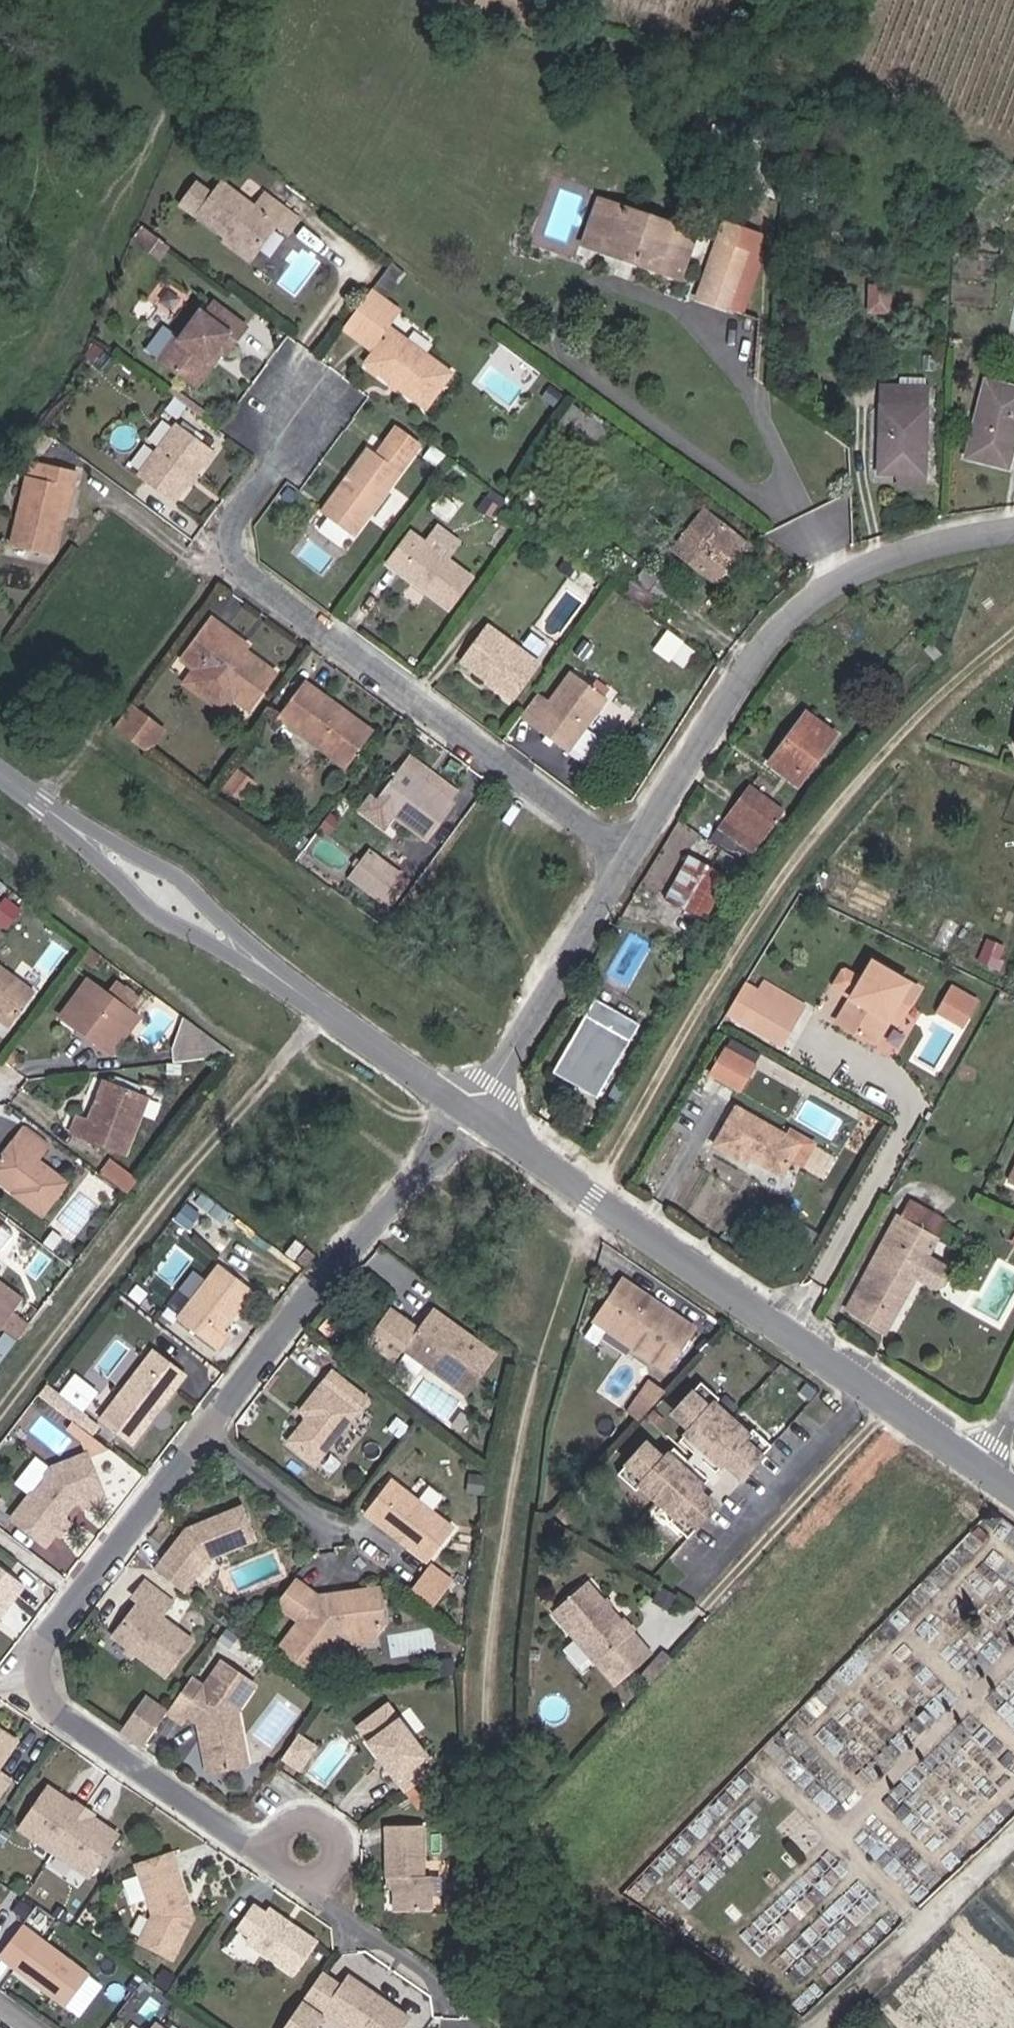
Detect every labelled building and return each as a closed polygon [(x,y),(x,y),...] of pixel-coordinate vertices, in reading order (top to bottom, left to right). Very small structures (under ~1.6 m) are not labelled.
[(214,205),(258,243),(280,261),(307,228),(314,234),(324,224),(296,199),(284,212),(255,187),(241,203),(228,191),(214,205)] [(626,236),(639,200),(635,198),(634,198),(623,195),(609,240),(660,257),(663,248),(626,236)] [(722,227),(639,200),(626,236),(663,248),(660,257),(705,271),(722,227)] [(723,293),(755,303),(776,243),(757,237),(758,232),(746,228),(744,234),(723,293)] [(280,261),(258,243),(253,248),(274,267),(280,261)] [(771,308),(790,247),(788,247),(776,243),(755,303),(771,308)] [(390,289),(405,270),(394,262),(380,281),(390,289)] [(871,281),(894,288),(897,277),(874,270),(871,281)] [(868,310),(891,312),(893,287),(870,286),(868,310)] [(413,304),(398,292),(370,330),(384,340),(413,304)] [(201,333),(185,321),(168,344),(184,355),(211,376),(227,354),(232,358),(252,332),(259,337),(268,325),(238,302),(228,315),(223,310),(204,335),(201,333)] [(413,304),(384,340),(399,352),(426,314),(413,304)] [(259,337),(252,332),(232,358),(227,354),(211,376),(220,383),(246,348),(249,350),(259,337)] [(473,376),(417,332),(391,364),(448,409),(473,376)] [(988,386),(986,463),(1013,463),(1013,386),(988,386)] [(948,396),(901,394),(900,483),(947,483),(948,396)] [(556,422),(594,445),(608,424),(569,401),(556,422)] [(194,500),(233,450),(200,425),(161,476),(194,500)] [(413,444),(438,462),(445,451),(422,433),(413,444)] [(377,538),(438,462),(413,444),(401,458),(394,452),(345,514),(377,538)] [(45,470),(35,501),(23,539),(62,551),(74,512),(83,483),(89,484),(94,467),(62,457),(58,474),(45,470)] [(286,483),(277,499),(296,509),(304,493),(286,483)] [(725,518),(695,560),(730,585),(760,544),(725,518)] [(434,535),(410,567),(469,612),(493,582),(434,535)] [(224,623),(200,654),(213,665),(209,668),(260,708),(288,672),(257,649),(260,644),(240,628),(236,632),(224,623)] [(424,637),(428,640),(431,635),(418,627),(412,635),(419,640),(424,637)] [(666,644),(690,662),(701,646),(691,638),(678,628),(666,644)] [(509,632),(483,665),(536,705),(561,672),(509,632)] [(558,701),(541,722),(601,769),(617,749),(602,736),(625,707),(591,679),(567,709),(558,701)] [(327,688),(302,721),(364,769),(390,735),(327,688)] [(830,701),(797,758),(830,778),(866,720),(830,701)] [(166,715),(150,702),(147,706),(132,724),(150,737),(166,715)] [(166,715),(150,737),(164,748),(181,726),(166,715)] [(408,764),(467,809),(476,797),(417,751),(408,764)] [(467,809),(408,764),(381,798),(411,821),(444,846),(471,812),(467,809)] [(258,771),(246,787),(262,798),(274,783),(258,771)] [(747,844),(780,862),(816,802),(783,783),(747,844)] [(411,821),(381,798),(372,809),(402,832),(411,821)] [(780,862),(747,844),(738,840),(730,835),(706,875),(744,897),(754,903),(784,864),(784,863),(780,862)] [(365,878),(400,904),(412,888),(419,878),(384,853),(365,878)] [(713,948),(744,897),(706,875),(677,925),(713,948)] [(412,888),(400,904),(408,909),(420,895),(412,888)] [(0,1012),(0,1018),(6,1022),(10,1020),(23,1030),(49,997),(0,960),(0,1012)] [(890,1041),(904,1017),(911,1005),(920,1009),(933,987),(889,962),(854,1021),(890,1041)] [(776,991),(760,980),(745,1009),(797,1043),(821,1006),(781,983),(776,991)] [(71,1018),(84,1030),(92,1022),(111,1037),(106,1044),(121,1055),(147,1022),(137,1014),(146,1002),(127,987),(118,998),(98,983),(71,1018)] [(953,1014),(976,1027),(989,1003),(966,990),(953,1014)] [(913,1022),(920,1009),(911,1005),(904,1017),(913,1022)] [(92,1022),(84,1030),(106,1044),(111,1037),(92,1022)] [(575,1096),(596,1107),(600,1099),(623,1111),(658,1047),(616,1024),(575,1096)] [(205,1066),(241,1062),(193,1026),(183,1056),(205,1056),(205,1066)] [(773,1061),(745,1045),(732,1069),(760,1084),(773,1061)] [(85,1135),(138,1155),(159,1100),(116,1085),(102,1124),(89,1121),(85,1135)] [(824,1133),(758,1103),(739,1140),(771,1156),(774,1150),(808,1167),(824,1133)] [(26,1198),(54,1219),(78,1188),(48,1166),(58,1151),(35,1134),(4,1174),(30,1193),(26,1198)] [(151,1181),(124,1161),(112,1176),(139,1196),(151,1181)] [(11,1227),(0,1219),(0,1242),(11,1227)] [(862,1320),(898,1342),(932,1288),(939,1292),(949,1274),(943,1270),(959,1247),(924,1224),(862,1320)] [(303,1260),(310,1265),(318,1256),(311,1250),(303,1260)] [(708,1314),(641,1266),(603,1319),(613,1327),(623,1313),(680,1354),(708,1314)] [(188,1323),(227,1352),(239,1338),(233,1332),(262,1294),(229,1269),(188,1323)] [(939,1292),(948,1298),(957,1279),(949,1274),(939,1292)] [(957,1279),(948,1298),(953,1301),(959,1300),(964,1294),(966,1289),(964,1285),(957,1279)] [(9,1332),(32,1303),(8,1284),(0,1295),(0,1325),(9,1332)] [(500,1359),(439,1310),(423,1330),(396,1309),(373,1338),(400,1359),(410,1346),(472,1395),(500,1359)] [(110,1419),(141,1444),(192,1379),(163,1354),(110,1419)] [(681,1377),(670,1367),(642,1397),(653,1407),(681,1377)] [(78,1371),(62,1391),(86,1409),(102,1388),(78,1371)] [(296,1442),(324,1462),(372,1398),(339,1372),(309,1410),(312,1415),(313,1419),(296,1442)] [(719,1372),(692,1402),(708,1417),(704,1422),(718,1435),(716,1436),(724,1444),(725,1442),(739,1455),(744,1449),(762,1466),(789,1436),(771,1420),(766,1425),(732,1394),(737,1389),(719,1372)] [(718,1435),(704,1422),(697,1429),(733,1462),(739,1455),(725,1442),(724,1444),(716,1436),(718,1435)] [(88,1425),(81,1434),(91,1441),(97,1433),(88,1425)] [(93,1443),(94,1458),(116,1448),(97,1433),(91,1441),(93,1443)] [(679,1449),(662,1434),(635,1464),(653,1480),(658,1475),(692,1506),(687,1511),(705,1527),(732,1498),(714,1482),(719,1476),(705,1464),(707,1462),(699,1455),(698,1456),(684,1444),(679,1449)] [(690,1437),(684,1444),(698,1456),(699,1455),(707,1462),(705,1464),(719,1476),(726,1469),(690,1437)] [(49,1494),(76,1513),(80,1509),(91,1504),(110,1496),(94,1458),(58,1473),(52,1484),(54,1487),(49,1494)] [(374,1514),(436,1564),(461,1532),(399,1482),(374,1514)] [(76,1513),(49,1494),(46,1500),(40,1498),(22,1522),(54,1548),(63,1536),(70,1526),(76,1513)] [(110,1496),(91,1504),(95,1512),(112,1504),(110,1496)] [(1006,1507),(991,1520),(1010,1535),(1013,1531),(1013,1514),(1006,1507)] [(189,1530),(159,1571),(188,1590),(194,1582),(211,1558),(227,1552),(256,1541),(245,1508),(198,1527),(200,1532),(191,1535),(189,1530)] [(70,1526),(63,1536),(68,1539),(76,1530),(70,1526)] [(458,1574),(443,1563),(428,1582),(443,1594),(458,1574)] [(29,1590),(2,1570),(0,1572),(0,1626),(29,1590)] [(597,1576),(565,1604),(627,1677),(643,1664),(625,1643),(645,1626),(634,1613),(630,1616),(599,1578),(597,1576)] [(428,1582),(424,1579),(413,1592),(433,1608),(443,1594),(428,1582)] [(320,1600),(299,1581),(280,1605),(302,1624),(281,1650),(315,1677),(344,1638),(380,1635),(384,1627),(382,1597),(350,1598),(346,1606),(343,1606),(337,1606),(333,1599),(320,1600)] [(116,1640),(169,1679),(193,1646),(163,1621),(173,1607),(148,1587),(135,1603),(139,1607),(116,1640)] [(388,1632),(391,1654),(434,1647),(431,1626),(388,1632)] [(625,1643),(643,1664),(663,1647),(645,1626),(625,1643)] [(210,1650),(197,1672),(206,1678),(220,1656),(210,1650)] [(271,1657),(263,1650),(254,1664),(263,1670),(271,1657)] [(682,1657),(675,1650),(652,1675),(659,1681),(682,1657)] [(203,1738),(245,1677),(227,1665),(209,1691),(194,1681),(170,1715),(184,1725),(188,1719),(201,1726),(203,1738)] [(245,1677),(203,1738),(210,1774),(238,1770),(232,1738),(241,1730),(238,1713),(259,1685),(255,1682),(251,1681),(245,1677)] [(145,1692),(121,1730),(145,1745),(169,1707),(145,1692)] [(391,1704),(362,1726),(373,1741),(372,1742),(410,1792),(434,1773),(424,1759),(430,1753),(391,1704)] [(1,1808),(19,1783),(5,1774),(27,1744),(0,1726),(0,1807),(1,1808)] [(232,1738),(238,1770),(248,1768),(241,1730),(232,1738)] [(303,1738),(289,1758),(305,1769),(320,1749),(303,1738)] [(39,1821),(74,1845),(88,1823),(82,1809),(59,1793),(39,1821)] [(82,1809),(88,1823),(100,1822),(102,1822),(104,1817),(87,1805),(82,1809)] [(65,1858),(74,1845),(39,1821),(31,1835),(65,1858)] [(74,1845),(108,1869),(130,1840),(102,1822),(100,1822),(88,1823),(74,1845)] [(402,1905),(427,1906),(439,1906),(438,1872),(429,1872),(428,1824),(391,1823),(392,1878),(401,1878),(402,1905)] [(108,1869),(74,1845),(65,1858),(101,1881),(108,1869)] [(159,1904),(195,1930),(203,1917),(180,1854),(147,1866),(159,1904)] [(195,1930),(159,1904),(164,1915),(151,1941),(182,1956),(195,1930)] [(253,1943),(300,1976),(323,1943),(277,1914),(274,1918),(260,1908),(246,1929),(257,1938),(253,1943)] [(64,2003),(88,1971),(37,1933),(13,1964),(64,2003)] [(88,1971),(64,2003),(76,2012),(100,1981),(88,1971)] [(378,1994),(355,1978),(333,2012),(356,2027),(409,2027),(415,2019),(386,2000),(383,2002),(380,2002),(377,2000),(377,1998),(378,1994)] [(154,2019),(147,2027),(166,2027),(154,2019)]
